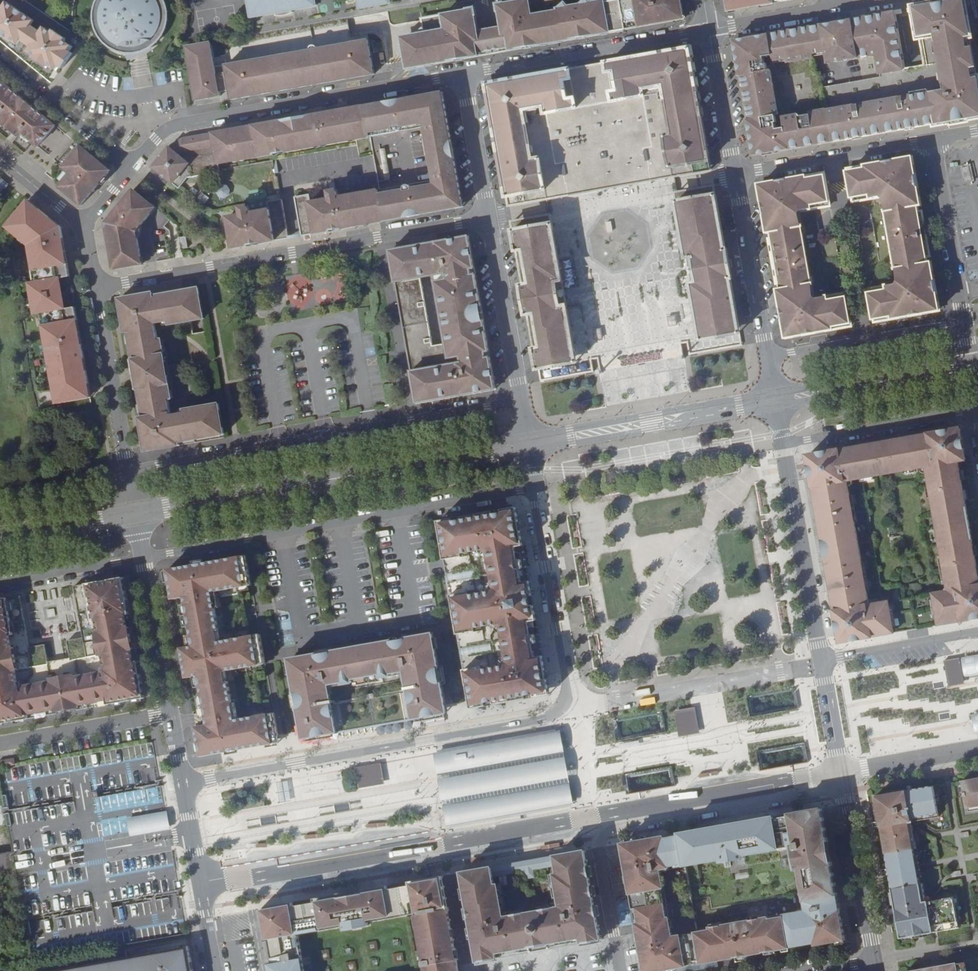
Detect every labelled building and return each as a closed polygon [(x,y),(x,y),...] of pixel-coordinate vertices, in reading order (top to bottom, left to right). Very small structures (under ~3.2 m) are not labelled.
[(34,55),(49,66),(56,70),(58,66),(63,69),(72,54),(68,52),(77,38),(75,35),(25,0),(0,0),(0,33),(34,55)] [(94,8),(93,14),(94,29),(99,40),(102,45),(111,52),(125,57),(134,58),(143,56),(150,53),(156,49),(161,43),(166,36),(170,23),(169,11),(165,0),(98,0),(94,8)] [(318,11),(316,0),(247,0),(250,23),(318,11)] [(359,11),(415,0),(357,0),(359,11)] [(681,0),(673,0),(676,13),(501,44),(498,32),(501,28),(479,32),(483,34),(486,47),(405,61),(407,69),(625,30),(684,19),(681,0)] [(498,32),(501,44),(676,13),(673,0),(616,0),(571,8),(564,0),(528,0),(499,5),(502,28),(501,28),(498,32)] [(728,11),(792,0),(726,0),(728,11)] [(833,141),(977,115),(977,88),(963,0),(913,9),(924,69),(903,72),(887,74),(890,89),(852,96),(849,83),(823,88),(833,141)] [(405,61),(486,47),(483,34),(479,32),(478,32),(474,10),(424,19),(427,34),(405,37),(402,42),(405,61)] [(361,16),(186,47),(197,106),(389,72),(378,13),(361,16)] [(865,17),(852,20),(859,58),(863,80),(849,83),(852,96),(890,89),(887,74),(903,72),(897,38),(895,27),(892,13),(874,16),(874,19),(865,20),(865,17)] [(859,58),(852,20),(734,41),(754,156),(833,141),(823,88),(820,72),(814,73),(810,52),(825,50),(828,63),(859,58)] [(673,177),(711,170),(689,49),(682,50),(702,164),(656,172),(655,169),(649,170),(651,180),(673,177)] [(682,50),(495,83),(515,197),(561,189),(561,186),(567,185),(569,195),(651,180),(649,170),(655,169),(656,172),(702,164),(682,50)] [(49,66),(34,55),(32,58),(47,68),(49,66)] [(0,80),(0,122),(17,137),(21,133),(38,147),(56,126),(0,80)] [(488,84),(509,206),(547,199),(569,195),(567,185),(561,186),(561,189),(515,197),(495,83),(488,84)] [(443,92),(364,107),(366,114),(437,101),(455,201),(383,214),(385,221),(464,207),(443,92)] [(437,101),(366,114),(370,137),(424,128),(431,170),(433,182),(379,192),(383,214),(455,201),(437,101)] [(212,133),(218,163),(221,163),(220,159),(235,156),(235,161),(265,156),(264,151),(279,149),(280,153),(310,148),(309,144),(324,141),(325,145),(347,141),(346,138),(353,136),(354,140),(370,137),(366,114),(364,107),(326,113),(327,118),(320,119),(320,114),(312,116),(313,120),(305,122),(304,117),(275,123),(275,127),(268,128),(267,124),(260,125),(261,130),(253,131),(252,126),(231,130),(231,134),(224,136),(223,132),(212,133)] [(152,167),(178,188),(195,167),(218,163),(212,133),(174,140),(152,167)] [(110,171),(81,147),(63,168),(71,174),(67,179),(64,177),(57,185),(82,206),(110,171)] [(931,305),(873,315),(875,322),(939,310),(912,158),(847,169),(849,176),(906,166),(931,305)] [(906,166),(849,176),(853,201),(883,196),(898,285),(869,289),(873,315),(931,305),(906,166)] [(971,180),(969,167),(963,168),(965,181),(971,180)] [(825,181),(824,174),(759,185),(786,337),(850,326),(849,319),(792,329),(768,191),(825,181)] [(829,205),(825,181),(768,191),(792,329),(849,319),(845,294),(814,299),(798,211),(829,205)] [(219,198),(229,195),(226,185),(216,188),(219,198)] [(740,333),(738,324),(707,330),(685,201),(715,196),(714,187),(676,194),(702,340),(740,333)] [(114,269),(140,265),(135,233),(138,232),(138,230),(135,228),(154,206),(133,190),(106,223),(114,269)] [(287,198),(294,237),(385,221),(379,192),(335,199),(333,191),(325,193),(326,200),(304,204),(302,196),(287,198)] [(685,201),(707,330),(738,324),(728,269),(723,269),(722,262),(727,261),(715,196),(685,201)] [(37,213),(40,210),(28,200),(25,203),(37,213)] [(229,216),(216,219),(217,220),(222,250),(281,240),(273,200),(257,203),(259,211),(238,214),(238,210),(229,212),(229,216)] [(64,402),(88,398),(86,385),(89,384),(83,351),(75,352),(74,348),(79,347),(74,321),(78,321),(75,308),(65,310),(59,279),(70,277),(67,264),(64,265),(60,239),(63,239),(61,227),(59,226),(56,229),(46,221),(49,218),(40,210),(37,213),(25,203),(11,221),(6,227),(17,236),(19,233),(32,245),(35,257),(31,257),(34,270),(36,269),(38,282),(36,283),(33,283),(38,314),(41,314),(44,313),(46,326),(44,327),(46,339),(49,339),(53,365),(50,366),(52,378),(55,377),(57,389),(54,390),(57,404),(64,402)] [(138,230),(156,209),(154,206),(135,228),(138,230)] [(567,355),(536,360),(538,369),(576,363),(550,216),(512,223),(514,232),(544,226),(567,355)] [(56,229),(59,226),(49,218),(46,221),(56,229)] [(536,360),(567,355),(544,226),(514,232),(525,297),(530,296),(531,304),(527,305),(536,360)] [(140,265),(144,264),(138,232),(135,233),(140,265)] [(19,233),(17,236),(29,247),(31,257),(35,257),(32,245),(19,233)] [(468,234),(382,248),(406,405),(496,390),(468,234)] [(187,237),(180,239),(182,248),(189,247),(187,237)] [(441,271),(415,275),(427,343),(404,347),(408,366),(455,357),(441,271)] [(35,315),(38,314),(33,283),(30,284),(35,315)] [(147,452),(180,446),(180,442),(225,435),(219,405),(185,410),(186,414),(171,417),(169,401),(172,401),(167,372),(164,373),(163,368),(166,368),(161,340),(158,340),(155,325),(170,322),(170,325),(204,319),(199,288),(154,296),(153,293),(119,299),(125,332),(129,332),(134,360),(130,361),(132,371),(137,370),(139,380),(134,381),(136,391),(139,390),(144,418),(140,418),(147,452)] [(669,326),(676,324),(674,315),(667,317),(669,326)] [(75,352),(83,351),(82,345),(78,321),(74,321),(79,347),(74,348),(75,352)] [(600,328),(590,329),(592,342),(602,340),(600,328)] [(804,462),(838,650),(914,637),(977,625),(977,617),(844,642),(813,468),(951,443),(977,598),(977,555),(957,434),(881,448),(804,462)] [(512,508),(438,521),(447,527),(506,517),(512,508)] [(546,695),(512,508),(506,517),(537,689),(546,695)] [(506,517),(447,527),(477,700),(537,689),(506,517)] [(447,527),(438,521),(472,708),(477,700),(447,527)] [(246,556),(165,569),(171,599),(182,597),(192,646),(180,648),(186,677),(197,675),(207,724),(195,726),(199,748),(278,733),(274,712),(263,714),(254,665),(264,663),(259,634),(248,636),(239,587),(250,585),(246,556)] [(0,599),(0,726),(145,700),(120,578),(69,587),(78,639),(63,642),(66,659),(47,663),(43,645),(26,648),(17,596),(0,599)] [(362,717),(348,720),(346,723),(310,730),(295,646),(288,647),(304,738),(447,713),(431,622),(423,623),(438,707),(362,720),(362,717)] [(423,623),(295,646),(310,730),(346,723),(348,720),(362,717),(362,720),(438,707),(423,623)] [(961,657),(962,660),(963,668),(965,679),(977,677),(977,655),(961,657)] [(964,683),(960,657),(943,660),(948,686),(964,683)] [(477,700),(472,708),(546,695),(537,689),(477,700)] [(690,707),(674,710),(678,731),(679,737),(699,733),(695,707),(690,707)] [(563,768),(557,731),(437,753),(440,770),(444,789),(447,808),(450,826),(570,804),(563,768)] [(278,733),(199,748),(201,755),(279,741),(278,733)] [(1,769),(16,767),(15,760),(0,763),(0,765),(1,769)] [(968,811),(977,810),(977,778),(962,781),(968,811)] [(288,781),(276,783),(279,802),(290,801),(288,781)] [(908,791),(876,796),(880,822),(881,826),(889,869),(890,875),(895,908),(897,914),(901,938),(914,936),(914,934),(924,932),(924,934),(959,928),(953,897),(933,901),(926,902),(926,898),(923,884),(920,885),(919,878),(915,856),(914,849),(917,849),(913,826),(912,822),(918,821),(939,817),(934,786),(912,790),(908,791)] [(158,788),(92,795),(94,812),(160,805),(158,788)] [(769,818),(734,824),(665,837),(667,845),(634,851),(655,970),(660,970),(717,961),(736,957),(747,956),(815,944),(826,942),(826,944),(846,941),(822,809),(769,818)] [(168,832),(166,819),(131,825),(133,838),(168,832)] [(623,844),(628,874),(629,882),(645,970),(655,970),(634,851),(667,845),(665,837),(663,837),(623,844)] [(521,862),(479,870),(462,872),(471,920),(478,961),(508,956),(537,951),(572,945),(602,940),(598,917),(589,867),(586,851),(578,852),(565,854),(521,862)] [(261,908),(272,970),(460,970),(456,950),(443,876),(342,894),(261,908)] [(191,945),(60,970),(196,970),(191,945)] [(965,962),(942,966),(943,970),(967,970),(965,962)]
